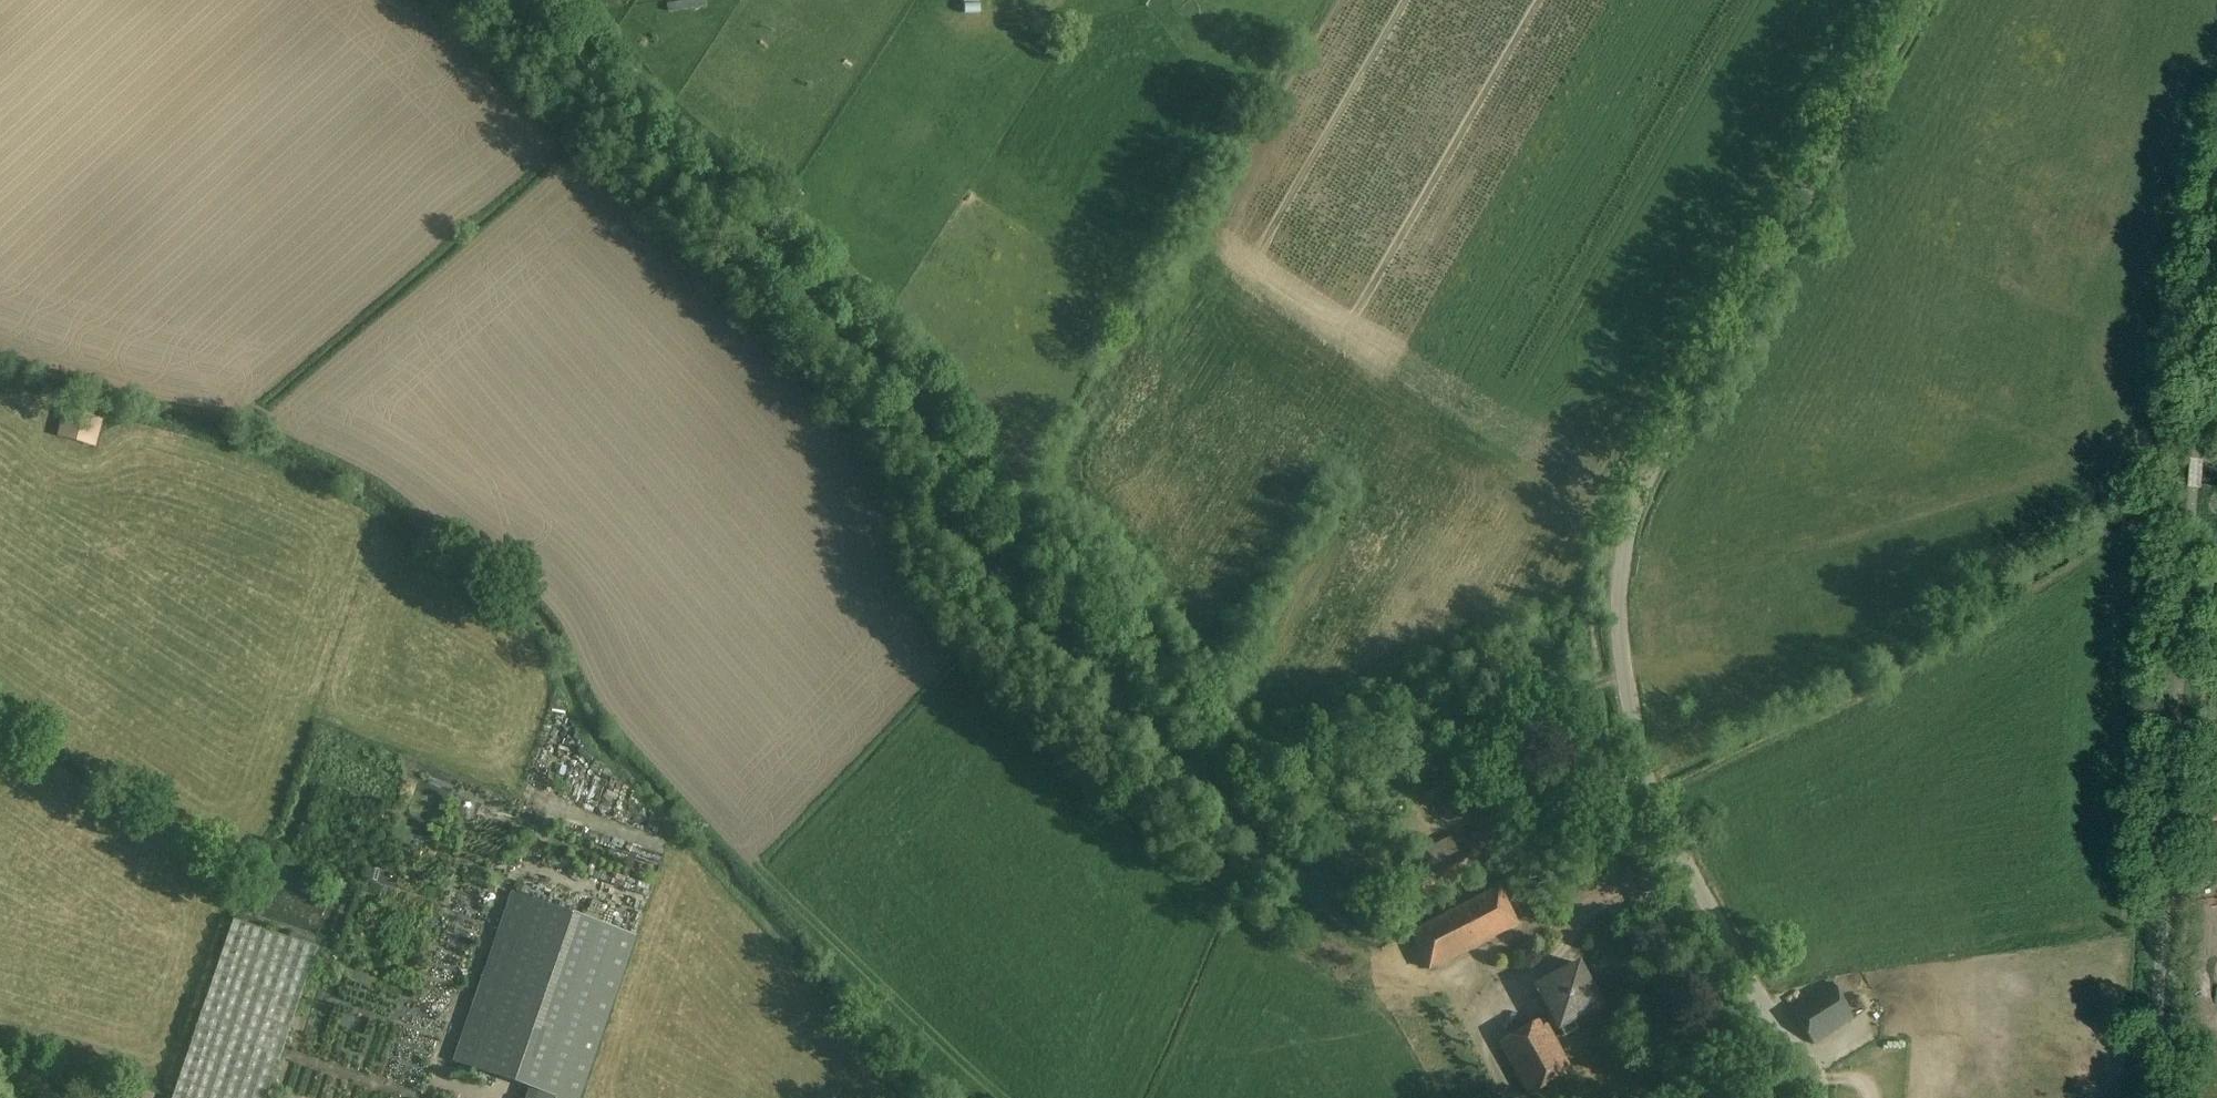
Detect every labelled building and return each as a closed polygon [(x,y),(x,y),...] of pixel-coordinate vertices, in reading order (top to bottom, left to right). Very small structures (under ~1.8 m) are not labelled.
[(102,422),(66,412),(59,437),(95,448),(102,422)] [(556,730),(566,750),(576,745),(565,725),(556,730)] [(1429,801),(1452,791),(1446,776),(1422,786),(1429,801)] [(1422,898),(1424,901),(1472,875),(1470,873),(1468,867),(1470,866),(1465,854),(1461,856),(1452,839),(1404,861),(1422,898)] [(1429,972),(1519,927),(1501,886),(1497,888),(1410,933),(1429,972)] [(455,1060),(539,1089),(536,1097),(578,1097),(634,936),(513,894),(455,1060)] [(174,1097),(269,1097),(322,946),(238,916),(174,1097)] [(1602,1005),(1580,963),(1537,986),(1559,1027),(1560,1027),(1565,1036),(1578,1029),(1573,1020),(1602,1005)] [(1853,1018),(1832,984),(1792,1010),(1814,1044),(1853,1018)] [(1498,1043),(1528,1097),(1574,1071),(1545,1017),(1498,1043)] [(156,1095),(127,1085),(123,1097),(155,1097),(156,1095)]
